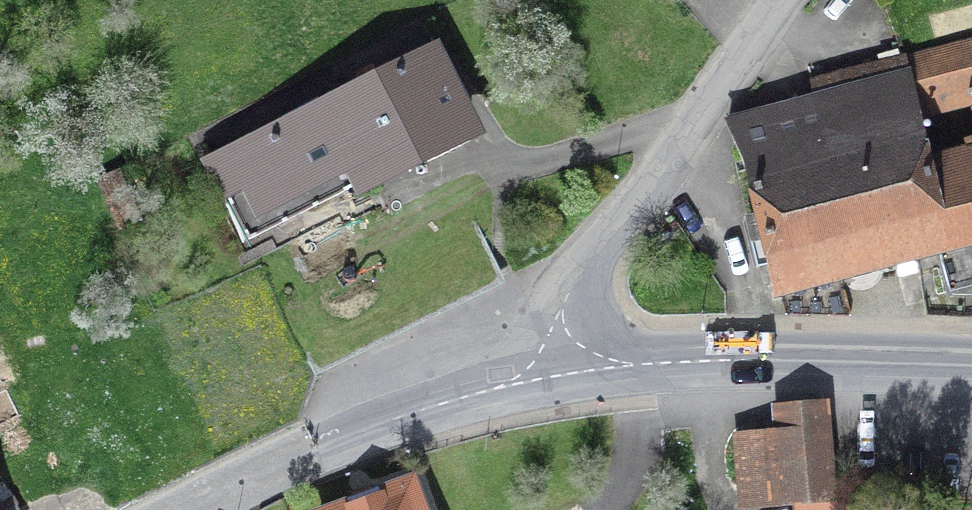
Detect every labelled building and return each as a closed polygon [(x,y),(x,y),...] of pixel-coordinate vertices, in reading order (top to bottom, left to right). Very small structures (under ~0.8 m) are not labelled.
[(742,105),(789,292),(952,249),(963,294),(971,295),(971,49),(742,105)] [(249,239),(467,130),(429,55),(211,164),(249,239)] [(748,505),(832,498),(825,411),(777,415),(779,441),(744,444),(743,439),(748,505)] [(3,481),(0,483),(0,509),(17,509),(3,481)] [(411,483),(338,509),(421,509),(411,483)]
